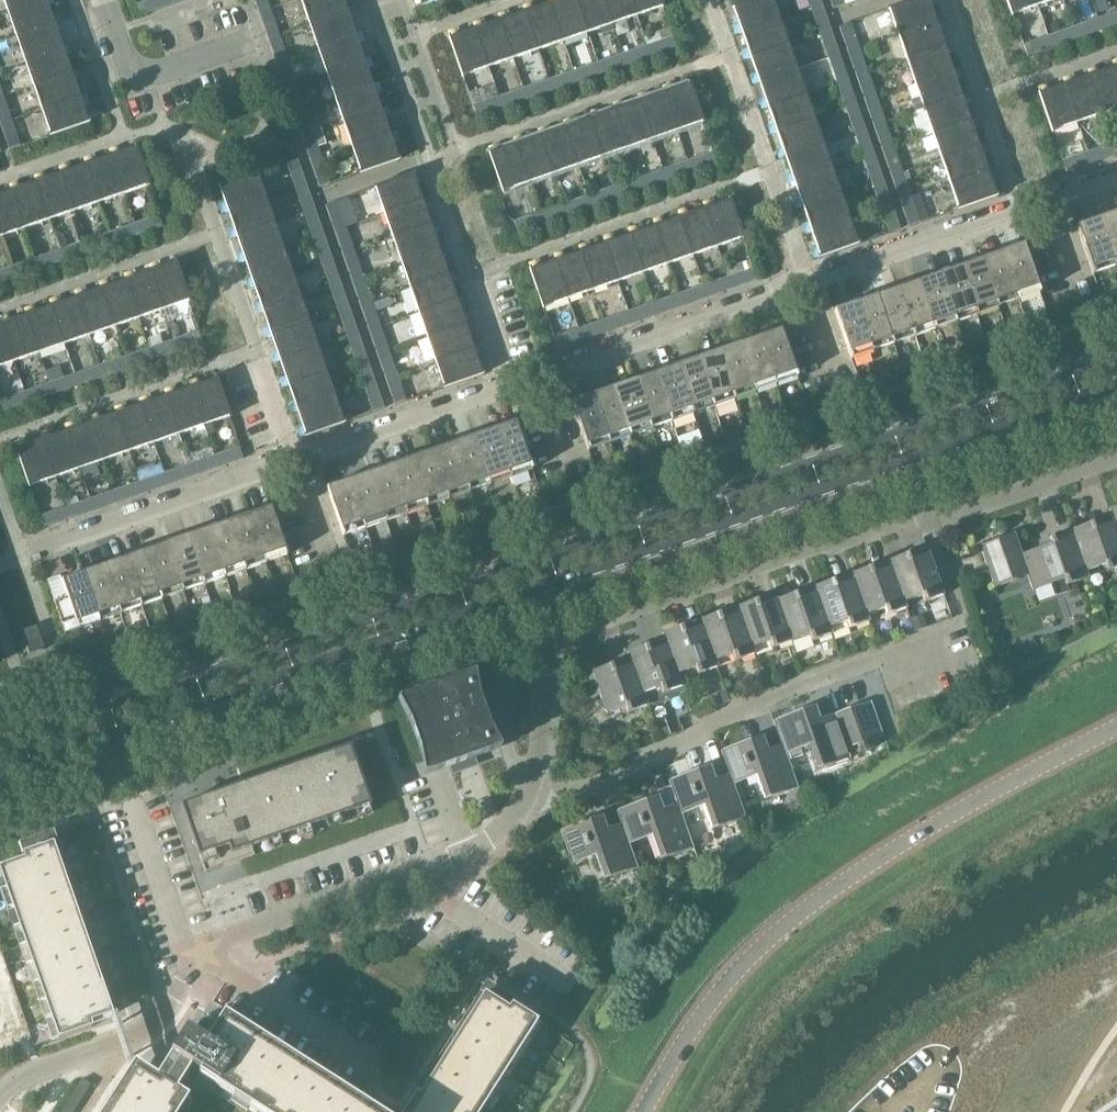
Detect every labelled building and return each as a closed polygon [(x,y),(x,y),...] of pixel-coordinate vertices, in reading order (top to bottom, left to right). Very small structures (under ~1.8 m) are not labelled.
[(7,11),(39,0),(3,0),(7,11)] [(7,11),(16,36),(54,23),(48,6),(52,5),(50,0),(39,0),(7,11)] [(157,0),(153,0),(143,3),(147,15),(161,10),(157,0)] [(309,24),(347,11),(343,0),(300,0),(309,24)] [(588,34),(576,0),(563,0),(558,2),(558,0),(551,0),(549,1),(550,4),(563,43),(588,34)] [(588,34),(613,25),(604,0),(576,0),(588,34)] [(613,25),(638,17),(632,0),(604,0),(613,25)] [(638,17),(664,8),(661,0),(632,0),(638,17)] [(742,33),(780,20),(773,0),(754,0),(732,7),(733,9),(734,8),(739,25),(736,26),(739,34),(742,33)] [(812,8),(823,5),(821,0),(809,0),(812,8)] [(935,22),(930,6),(933,5),(932,0),(916,0),(888,9),(897,35),(935,22)] [(1035,0),(1006,0),(1012,16),(1038,7),(1035,0)] [(1095,0),(1099,12),(1108,9),(1105,0),(1097,0),(1095,0)] [(538,51),(563,43),(550,4),(533,10),(532,7),(524,9),(525,13),(538,51)] [(275,22),(271,9),(259,13),(264,26),(275,22)] [(350,9),(347,11),(309,24),(317,49),(355,35),(350,19),(353,18),(350,9)] [(514,60),(538,51),(525,13),(509,19),(507,15),(499,18),(500,22),(514,60)] [(1112,15),(1098,19),(1102,30),(1116,26),(1112,15)] [(816,20),(821,33),(832,29),(827,16),(816,20)] [(751,58),(789,45),(780,20),(742,33),(748,49),(745,51),(747,59),(751,58)] [(906,60),(944,47),(938,30),(942,29),(939,21),(935,22),(897,35),(906,60)] [(54,23),(16,36),(24,61),(63,48),(57,31),(60,30),(57,22),(54,23)] [(476,30),(475,30),(489,68),(514,60),(500,22),(484,27),(482,24),(474,27),(476,30)] [(844,41),(856,37),(851,23),(840,27),(844,41)] [(1087,23),(1074,28),(1078,39),(1091,34),(1087,23)] [(489,68),(475,30),(459,36),(458,32),(450,35),(451,38),(449,38),(463,77),(489,68)] [(1053,48),(1066,43),(1062,32),(1049,36),(1053,48)] [(279,33),(268,37),(273,51),(284,47),(279,33)] [(359,34),(355,35),(317,49),(326,74),(364,60),(358,44),(362,42),(359,34)] [(1041,51),(1038,40),(1024,45),(1028,56),(1041,51)] [(824,45),(829,58),(840,54),(836,41),(824,45)] [(661,42),(647,46),(651,57),(665,53),(661,42)] [(760,83),(798,69),(789,45),(751,58),(757,74),(753,76),(756,84),(760,82),(760,83)] [(915,85),(953,72),(947,55),(950,54),(948,46),(944,47),(906,60),(915,85)] [(63,48),(24,61),(33,86),(71,72),(65,56),(69,55),(66,47),(63,48)] [(864,61),(859,48),(848,52),(853,65),(864,61)] [(636,50),(623,55),(627,66),(640,61),(636,50)] [(292,72),(288,58),(277,62),(281,76),(292,72)] [(368,59),(364,60),(326,74),(335,98),(373,85),(367,69),(370,67),(368,59)] [(611,59),(598,63),(602,75),(615,70),(611,59)] [(810,65),(798,69),(806,94),(818,90),(810,65)] [(833,69),(838,83),(849,79),(844,65),(833,69)] [(587,67),(573,72),(577,83),(590,79),(587,67)] [(1115,68),(1098,74),(1097,71),(1089,73),(1090,77),(1103,115),(1116,110),(1116,75),(1115,68)] [(768,107),(768,108),(806,94),(798,69),(760,83),(765,99),(762,100),(765,109),(768,107)] [(923,110),(961,97),(956,80),(959,79),(956,71),(953,72),(915,85),(923,110)] [(71,73),(71,72),(33,86),(42,111),(80,97),(74,81),(78,80),(75,72),(71,73)] [(873,86),(868,73),(857,77),(862,90),(873,86)] [(566,87),(562,76),(548,81),(552,92),(566,87)] [(1103,115),(1090,77),(1073,83),(1072,79),(1064,82),(1065,86),(1078,124),(1103,115)] [(301,97),(296,83),(285,87),(290,100),(301,97)] [(376,84),(373,85),(335,98),(343,123),(381,110),(375,93),(379,92),(376,84)] [(665,94),(678,132),(704,123),(690,84),(689,84),(689,85),(673,91),(672,87),(664,90),(665,94)] [(537,85),(524,89),(527,100),(541,96),(537,85)] [(495,86),(470,95),(474,107),(487,102),(491,113),(496,111),(499,110),(503,109),(499,98),(495,86)] [(1078,124),(1065,86),(1049,91),(1047,88),(1039,91),(1040,93),(1039,94),(1052,133),(1078,124)] [(842,94),(846,108),(858,104),(853,90),(842,94)] [(499,98),(503,109),(516,104),(512,93),(499,98)] [(678,132),(665,94),(648,100),(647,96),(639,99),(640,103),(653,141),(678,132)] [(777,132),(777,133),(815,119),(806,94),(768,108),(774,124),(771,125),(773,133),(777,132)] [(80,97),(42,111),(51,136),(90,123),(89,122),(88,122),(83,106),(86,105),(84,96),(80,98),(80,97)] [(932,135),(970,122),(964,105),(968,104),(965,96),(961,97),(923,110),(932,135)] [(881,111),(877,98),(866,101),(870,115),(881,111)] [(913,99),(896,106),(903,125),(922,117),(917,106),(916,107),(913,99)] [(491,113),(487,102),(474,107),(478,118),(491,113)] [(615,111),(628,149),(653,141),(640,103),(623,108),(622,105),(614,108),(615,111)] [(310,121),(305,108),(294,112),(298,125),(310,121)] [(385,109),(381,110),(343,123),(352,148),(390,135),(384,118),(388,117),(385,109)] [(590,120),(604,158),(628,149),(615,111),(599,117),(597,114),(589,116),(590,120)] [(850,119),(855,132),(866,128),(862,115),(850,119)] [(786,157),(824,144),(815,119),(777,133),(783,149),(779,150),(782,158),(786,157)] [(17,134),(12,120),(1,124),(6,137),(17,134)] [(604,158),(590,120),(574,126),(572,122),(564,125),(566,129),(565,129),(579,167),(604,158)] [(941,160),(979,146),(973,130),(976,129),(974,121),(970,122),(932,135),(941,160)] [(890,136),(885,122),(874,126),(879,140),(890,136)] [(579,167),(565,129),(549,134),(548,131),(539,134),(541,137),(554,175),(579,167)] [(318,146),(313,133),(302,137),(307,150),(318,146)] [(390,135),(352,148),(361,174),(400,160),(399,159),(398,159),(393,143),(396,142),(393,134),(390,135)] [(529,184),(554,175),(541,137),(524,143),(523,140),(515,142),(516,146),(529,184)] [(859,144),(864,157),(875,153),(870,140),(859,144)] [(794,182),(832,169),(824,144),(786,157),(792,174),(788,175),(791,183),(794,182)] [(949,185),(987,171),(982,155),(985,153),(982,145),(979,147),(979,146),(941,160),(949,185)] [(503,193),(529,184),(516,146),(499,152),(498,148),(490,151),(491,154),(490,154),(503,193)] [(110,153),(112,157),(111,157),(124,195),(150,186),(137,147),(135,148),(136,149),(120,154),(118,151),(110,153)] [(899,161),(894,147),(883,151),(888,165),(899,161)] [(1101,148),(1088,152),(1092,164),(1105,159),(1101,148)] [(1080,168),(1076,156),(1063,161),(1067,172),(1080,168)] [(100,204),(124,195),(111,157),(95,163),(93,159),(85,162),(86,166),(100,204)] [(701,157),(688,162),(692,173),(705,168),(701,157)] [(327,171),(322,158),(311,161),(316,175),(327,171)] [(632,159),(620,163),(627,183),(638,179),(639,179),(632,159)] [(868,168),(872,182),(884,178),(879,165),(868,168)] [(75,212),(100,204),(86,166),(70,172),(68,168),(60,171),(62,174),(61,174),(75,212)] [(676,166),(663,170),(667,181),(680,177),(676,166)] [(803,207),(841,194),(832,169),(794,182),(800,199),(797,200),(799,208),(803,207)] [(949,185),(958,210),(997,197),(997,196),(996,196),(990,180),(994,179),(991,170),(987,172),(987,171),(949,185)] [(292,175),(296,188),(307,184),(303,171),(292,175)] [(907,185),(903,172),(892,176),(896,189),(907,185)] [(225,213),(229,211),(229,212),(267,198),(258,173),(219,186),(219,187),(220,187),(226,203),(222,205),(225,213)] [(50,221),(75,212),(61,174),(45,180),(44,177),(35,180),(37,183),(50,221)] [(414,174),(375,188),(384,213),(422,200),(416,184),(420,183),(417,175),(414,175),(414,174)] [(639,179),(638,179),(642,190),(655,185),(652,174),(639,179)] [(25,230),(50,221),(37,183),(20,189),(19,185),(11,188),(12,192),(25,230)] [(627,183),(613,188),(617,199),(631,194),(627,183)] [(876,193),(881,207),(892,203),(888,189),(876,193)] [(25,230),(12,192),(0,196),(0,238),(25,230)] [(602,192),(589,196),(592,207),(606,203),(602,192)] [(812,232),(850,219),(841,194),(803,207),(809,224),(805,225),(808,233),(812,232)] [(300,199),(305,213),(316,209),(311,195),(300,199)] [(916,210),(911,197),(900,201),(905,214),(916,210)] [(237,236),(237,237),(275,223),(267,198),(229,212),(234,228),(231,229),(234,238),(237,236)] [(384,213),(392,238),(430,225),(425,208),(428,207),(425,199),(422,200),(384,213)] [(577,200),(564,205),(568,216),(581,211),(577,200)] [(704,206),(706,210),(705,210),(718,248),(744,239),(731,200),(729,200),(730,201),(714,207),(712,203),(704,206)] [(331,219),(342,215),(337,201),(326,205),(331,219)] [(552,209),(539,214),(543,225),(556,220),(552,209)] [(694,257),(718,248),(705,210),(689,216),(687,212),(679,215),(680,218),(694,257)] [(1116,266),(1116,212),(1099,219),(1115,267),(1116,266)] [(896,214),(885,218),(890,232),(901,228),(896,214)] [(76,217),(68,220),(77,245),(85,242),(76,217)] [(532,229),(528,218),(514,222),(518,233),(532,229)] [(669,265),(694,257),(680,218),(664,224),(662,221),(654,224),(656,227),(655,227),(669,265)] [(850,219),(812,232),(817,248),(814,250),(817,258),(819,257),(820,258),(859,245),(850,219)] [(1115,267),(1099,219),(1077,226),(1094,274),(1115,267)] [(148,220),(134,225),(138,236),(151,231),(148,220)] [(309,224),(314,238),(325,234),(320,220),(309,224)] [(246,261),(284,248),(275,223),(237,237),(243,253),(240,254),(242,262),(246,261)] [(392,238),(401,263),(439,250),(433,233),(437,232),(434,224),(430,225),(392,238)] [(351,240),(346,226),(335,230),(339,244),(351,240)] [(644,274),(669,265),(655,227),(639,233),(638,229),(629,232),(631,236),(644,274)] [(123,229),(109,234),(113,245),(127,240),(123,229)] [(63,233),(55,236),(60,251),(68,248),(63,233)] [(619,283),(644,274),(631,236),(614,242),(613,238),(605,241),(606,244),(606,245),(619,283)] [(85,242),(88,253),(102,249),(98,238),(85,242)] [(318,249),(322,262),(333,259),(329,245),(318,249)] [(581,253),(594,291),(619,283),(606,245),(589,250),(588,247),(580,250),(581,253)] [(1040,293),(1024,245),(1002,253),(1019,300),(1040,293)] [(60,251),(64,262),(77,257),(73,246),(68,248),(60,251)] [(255,286),(293,273),(284,248),(246,261),(252,278),(248,279),(251,287),(255,286)] [(401,263),(409,288),(448,275),(442,258),(445,257),(443,249),(439,250),(401,263)] [(359,265),(354,251),(343,255),(348,268),(359,265)] [(556,262),(569,300),(594,291),(581,253),(564,259),(563,256),(555,258),(556,262)] [(1002,253),(981,260),(998,308),(1019,300),(1002,253)] [(48,255),(35,259),(39,270),(52,266),(48,255)] [(752,260),(726,269),(729,278),(741,273),(753,269),(755,269),(752,260)] [(977,315),(998,308),(981,260),(961,267),(977,315)] [(543,309),(569,300),(556,262),(540,268),(538,264),(530,267),(531,269),(530,270),(543,309)] [(24,263),(10,268),(14,279),(27,274),(24,263)] [(152,273),(151,273),(165,311),(190,302),(177,263),(176,263),(176,264),(160,270),(159,266),(151,269),(152,273)] [(957,322),(977,315),(961,267),(940,274),(957,322)] [(326,274),(331,287),(342,283),(337,270),(326,274)] [(165,311),(151,273),(135,278),(134,275),(125,278),(127,281),(140,319),(165,311)] [(263,311),(301,298),(293,273),(255,286),(260,303),(257,304),(260,312),(263,311)] [(729,278),(728,278),(732,289),(745,284),(741,273),(729,278)] [(409,288),(418,313),(456,300),(450,283),(454,282),(451,274),(448,275),(409,288)] [(936,329),(957,322),(940,274),(919,282),(936,329)] [(368,289),(363,276),(352,280),(357,293),(368,289)] [(140,319),(127,281),(110,287),(109,284),(101,286),(102,290),(115,328),(140,319)] [(717,282),(703,287),(707,298),(720,293),(717,282)] [(919,282),(898,289),(915,337),(936,329),(919,282)] [(898,289),(877,296),(894,344),(915,337),(898,289)] [(115,328),(102,290),(85,296),(84,292),(76,295),(77,299),(90,337),(115,328)] [(692,291),(678,295),(682,306),(696,302),(692,291)] [(335,299),(340,312),(351,308),(346,295),(335,299)] [(873,351),(894,344),(877,296),(857,303),(873,351)] [(272,336),(310,323),(301,298),(263,311),(269,328),(266,329),(268,337),(272,336)] [(90,337),(77,299),(60,304),(59,301),(51,304),(52,307),(65,345),(90,337)] [(456,300),(418,313),(427,338),(465,325),(459,308),(463,307),(460,299),(456,300)] [(667,299),(654,304),(657,315),(671,310),(667,299)] [(376,314),(372,301),(361,305),(365,318),(376,314)] [(873,351),(857,303),(835,311),(852,359),(873,351)] [(65,345),(52,307),(35,313),(34,310),(26,312),(27,316),(40,354),(65,345)] [(642,308),(629,312),(633,324),(646,319),(642,308)] [(40,354),(27,316),(10,322),(9,318),(1,321),(2,325),(15,362),(40,354)] [(617,316),(604,321),(608,332),(621,328),(617,316)] [(1038,316),(1026,320),(1029,328),(1041,324),(1038,316)] [(344,323),(348,337),(359,333),(355,319),(344,323)] [(281,361),(319,348),(310,323),(272,336),(278,353),(274,354),(277,362),(281,361)] [(468,324),(465,325),(427,338),(435,363),(473,350),(468,333),(471,332),(468,324)] [(0,325),(0,368),(15,362),(2,325),(0,325)] [(385,339),(380,325),(369,329),(374,343),(385,339)] [(593,325),(579,330),(583,341),(597,336),(593,325)] [(782,330),(760,337),(777,385),(798,377),(782,330)] [(980,332),(964,337),(969,349),(985,344),(980,332)] [(572,345),(568,334),(554,338),(558,349),(572,345)] [(187,336),(173,341),(177,352),(191,347),(187,336)] [(756,392),(777,385),(760,337),(739,344),(756,392)] [(363,344),(352,348),(357,362),(368,358),(363,344)] [(735,399),(756,392),(739,344),(719,352),(735,399)] [(162,345),(149,349),(152,361),(166,356),(162,345)] [(289,386),(327,373),(319,348),(281,361),(286,378),(283,379),(286,387),(289,386)] [(473,350),(435,363),(444,389),(483,375),(483,374),(482,374),(476,358),(480,357),(477,349),(474,350),(473,350)] [(394,364),(389,350),(378,354),(382,368),(394,364)] [(698,359),(715,407),(735,399),(719,352),(698,359)] [(137,353),(124,358),(128,369),(141,364),(137,353)] [(715,407),(698,359),(677,366),(694,414),(715,407)] [(113,362),(99,367),(103,378),(116,373),(113,362)] [(694,414),(677,366),(656,373),(673,421),(694,414)] [(60,367),(46,371),(51,384),(63,379),(65,379),(60,367)] [(361,373),(365,386),(377,383),(372,369),(361,373)] [(88,371),(74,375),(78,386),(92,382),(88,371)] [(336,397),(327,373),(289,386),(295,402),(292,404),(294,412),(298,411),(336,397)] [(652,429),(673,421),(656,373),(635,381),(652,429)] [(20,375),(10,378),(16,396),(25,393),(26,392),(20,375)] [(402,389),(397,375),(386,379),(391,392),(402,389)] [(51,384),(49,384),(53,395),(67,390),(63,379),(51,384)] [(192,388),(192,389),(205,427),(231,418),(217,379),(216,379),(216,380),(200,386),(199,382),(191,385),(192,388)] [(631,436),(652,429),(635,381),(614,388),(631,436)] [(26,392),(25,393),(29,404),(42,399),(38,388),(26,392)] [(614,388),(594,395),(610,443),(631,436),(614,388)] [(180,435),(205,427),(192,389),(175,394),(174,391),(166,394),(167,397),(180,435)] [(381,394),(369,398),(374,411),(385,407),(381,394)] [(610,443),(594,395),(572,403),(589,451),(610,443)] [(13,397),(0,401),(0,402),(4,412),(17,408),(13,397)] [(155,444),(180,435),(167,397),(150,403),(149,400),(141,402),(142,406),(155,444)] [(336,397),(298,411),(304,427),(300,428),(303,437),(306,436),(306,437),(345,423),(336,397)] [(130,453),(155,444),(142,406),(125,412),(124,408),(116,411),(117,415),(130,453)] [(92,423),(105,461),(130,453),(117,415),(100,420),(99,417),(91,420),(92,423)] [(533,470),(516,422),(495,430),(511,478),(533,470)] [(67,432),(80,470),(105,461),(92,423),(76,429),(74,426),(66,428),(67,432)] [(495,430),(474,437),(491,485),(511,478),(495,430)] [(80,470),(67,432),(51,438),(50,434),(41,437),(43,440),(42,441),(56,479),(80,470)] [(474,437),(453,444),(470,492),(491,485),(474,437)] [(42,441),(26,446),(25,443),(17,446),(18,448),(16,449),(30,487),(56,479),(42,441)] [(453,444),(432,451),(449,499),(470,492),(453,444)] [(432,451),(411,459),(428,507),(449,499),(432,451)] [(228,452),(214,457),(218,468),(231,463),(228,452)] [(648,452),(638,455),(642,464),(651,461),(648,452)] [(411,459),(390,466),(407,514),(428,507),(411,459)] [(203,461),(189,465),(193,476),(207,472),(203,461)] [(390,466),(370,473),(386,521),(407,514),(390,466)] [(178,469),(164,474),(168,485),(182,480),(178,469)] [(370,473),(349,481),(366,528),(386,521),(370,473)] [(157,489),(153,478),(140,483),(144,494),(157,489)] [(366,528),(349,481),(327,488),(344,536),(366,528)] [(128,486),(115,491),(119,502),(132,498),(128,486)] [(104,495),(90,500),(94,511),(107,506),(104,495)] [(79,504),(65,508),(69,520),(83,515),(79,504)] [(272,507),(250,515),(267,563),(288,555),(272,507)] [(58,523),(54,512),(41,517),(44,528),(58,523)] [(246,570),(267,563),(250,515),(229,522),(246,570)] [(229,522),(209,529),(225,577),(246,570),(229,522)] [(1114,523),(1095,529),(1093,523),(1071,531),(1086,572),(1106,565),(1108,571),(1116,568),(1116,529),(1115,522),(1114,523)] [(205,585),(225,577),(209,529),(188,537),(205,585)] [(1052,584),(1056,596),(1069,591),(1067,586),(1089,578),(1086,572),(1071,531),(1050,538),(1052,544),(1022,555),(1015,534),(980,546),(995,588),(1028,576),(1033,590),(1052,584)] [(184,592),(205,585),(188,537),(167,544),(184,592)] [(167,544),(146,551),(163,599),(184,592),(167,544)] [(372,545),(350,553),(354,564),(376,557),(372,547),(372,545)] [(142,607),(163,599),(146,551),(125,559),(142,607)] [(889,561),(891,568),(892,567),(904,603),(905,602),(922,596),(924,603),(944,596),(930,554),(911,561),(909,554),(889,561)] [(121,614),(142,607),(125,559),(104,566),(121,614)] [(104,566),(84,573),(100,621),(121,614),(104,566)] [(867,616),(867,615),(885,609),(887,616),(907,609),(905,602),(904,603),(892,567),(891,568),(874,574),(871,568),(852,575),(854,581),(854,580),(867,616)] [(100,621),(84,573),(62,581),(68,597),(55,602),(66,633),(100,621)] [(870,622),(867,615),(867,616),(854,580),(854,581),(836,587),(834,581),(814,588),(816,594),(817,594),(829,629),(830,629),(847,622),(850,629),(870,622)] [(832,635),(830,629),(829,629),(817,594),(816,594),(799,600),(797,594),(778,600),(792,642),(810,635),(812,642),(832,635)] [(753,649),(753,648),(771,642),(773,649),(792,642),(778,600),(760,607),(758,601),(738,608),(740,614),(753,649)] [(715,662),(716,661),(733,655),(736,662),(756,655),(753,648),(753,649),(740,614),(722,620),(720,614),(700,621),(702,627),(703,627),(715,662)] [(923,616),(911,620),(915,631),(927,626),(923,616)] [(141,624),(128,628),(132,639),(145,635),(141,624)] [(37,626),(21,632),(30,655),(45,650),(37,626)] [(679,674),(683,687),(701,681),(698,675),(718,668),(716,661),(715,662),(703,627),(702,627),(685,633),(683,627),(663,634),(667,646),(668,646),(678,675),(679,674)] [(1034,640),(1023,644),(1027,654),(1038,650),(1034,640)] [(643,694),(644,694),(648,706),(651,705),(664,701),(666,700),(680,695),(685,693),(683,687),(679,674),(678,675),(668,646),(667,646),(650,652),(648,646),(628,653),(632,665),(633,665),(643,694)] [(82,648),(73,651),(77,661),(86,658),(82,648)] [(833,656),(827,658),(829,663),(840,659),(837,650),(831,652),(833,656)] [(648,706),(644,694),(643,694),(633,665),(632,665),(615,671),(613,665),(594,672),(592,667),(574,673),(584,702),(601,696),(607,714),(626,707),(628,713),(648,706)] [(439,771),(491,753),(488,746),(482,730),(490,727),(485,713),(479,698),(472,700),(464,677),(409,697),(417,719),(410,722),(420,752),(427,749),(433,764),(436,772),(439,771)] [(727,692),(714,697),(717,705),(730,701),(727,692)] [(816,706),(774,721),(782,745),(783,745),(786,755),(787,754),(809,747),(817,771),(851,759),(848,749),(884,736),(872,701),(834,715),(837,723),(823,728),(816,706)] [(671,734),(665,718),(655,721),(661,738),(671,734)] [(783,745),(782,745),(768,750),(764,736),(721,751),(730,775),(734,785),(735,784),(757,777),(765,801),(799,789),(787,754),(786,755),(783,745)] [(292,775),(262,785),(234,795),(231,788),(213,794),(181,805),(186,819),(199,857),(205,874),(244,860),(255,856),(255,855),(252,847),(266,842),(280,837),(296,831),(310,827),(326,821),(340,816),(356,811),(370,806),(371,805),(356,762),(351,746),(334,752),(335,752),(337,759),(322,764),(292,775)] [(730,775),(716,780),(711,766),(669,781),(677,805),(678,805),(682,815),(682,814),(704,807),(713,831),(747,818),(735,784),(734,785),(730,775)] [(678,805),(677,805),(664,810),(659,796),(617,811),(622,825),(622,824),(629,845),(630,844),(652,837),(660,861),(694,848),(682,814),(682,815),(678,805)] [(622,824),(622,825),(608,829),(603,816),(561,831),(573,865),(596,857),(604,880),(639,868),(630,844),(629,845),(622,824)] [(81,830),(85,840),(100,835),(97,825),(81,830)] [(85,840),(81,830),(66,836),(69,846),(85,840)] [(78,921),(52,846),(55,845),(53,839),(49,840),(22,849),(25,860),(0,868),(0,871),(59,1039),(93,1028),(91,1023),(111,1015),(78,921)] [(94,868),(98,878),(113,872),(110,862),(94,868)] [(98,878),(94,868),(79,873),(82,883),(98,878)] [(637,871),(627,874),(634,893),(643,890),(637,871)] [(107,905),(111,915),(126,910),(123,900),(107,905)] [(111,915),(107,905),(92,910),(95,920),(111,915)] [(655,921),(646,925),(650,934),(659,930),(655,921)] [(120,942),(124,952),(139,947),(136,937),(120,942)] [(124,952),(120,942),(105,948),(108,958),(124,952)] [(448,984),(457,990),(466,976),(457,970),(448,984)] [(149,974),(133,980),(137,990),(152,984),(149,974)] [(137,990),(133,980),(118,985),(121,995),(137,990)] [(457,990),(448,984),(439,998),(443,1000),(448,1004),(457,990)] [(537,1022),(512,1006),(511,1006),(507,1003),(507,1002),(489,991),(486,989),(482,995),(485,996),(411,1111),(480,1111),(537,1022)] [(427,1017),(435,1023),(444,1009),(440,1006),(435,1004),(427,1017)] [(208,1014),(193,1037),(185,1032),(170,1056),(199,1074),(198,1076),(199,1076),(255,1111),(362,1111),(208,1014)] [(435,1023),(427,1017),(418,1031),(422,1034),(427,1037),(435,1023)] [(405,1051),(414,1056),(423,1043),(418,1039),(414,1037),(405,1051)] [(414,1056),(405,1051),(396,1065),(405,1070),(414,1056)] [(110,1111),(179,1111),(188,1098),(158,1079),(155,1083),(136,1072),(110,1111)] [(74,1093),(83,1098),(91,1085),(82,1079),(74,1093)] [(74,1093),(65,1107),(73,1111),(74,1111),(83,1098),(74,1093)]
